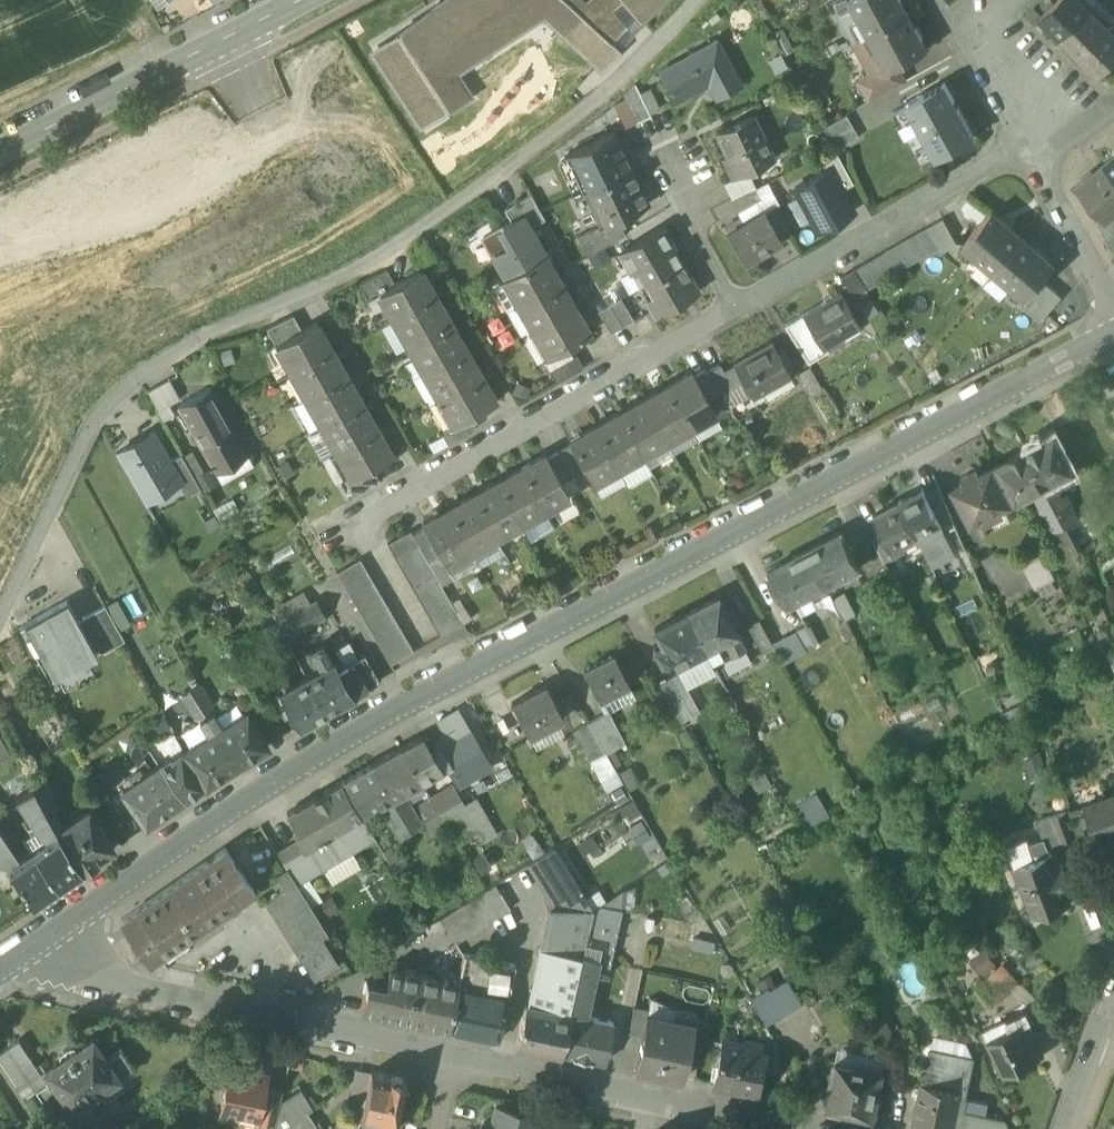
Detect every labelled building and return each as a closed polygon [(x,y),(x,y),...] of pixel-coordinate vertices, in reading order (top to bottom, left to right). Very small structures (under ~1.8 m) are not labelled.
[(395,33),(396,34),(382,44),(388,53),(377,61),(419,126),(446,109),(447,111),(462,101),(447,77),(549,10),(579,39),(576,42),(603,67),(620,49),(611,40),(625,24),(611,7),(620,0),(445,0),(395,33)] [(639,20),(662,0),(622,0),(639,20)] [(859,16),(869,34),(907,13),(900,0),(851,0),(859,16)] [(1060,36),(1088,8),(1080,0),(1059,0),(1042,18),(1060,36)] [(1107,27),(1113,20),(1113,15),(1100,0),(1096,0),(1088,8),(1107,27)] [(1107,27),(1088,8),(1060,36),(1079,55),(1107,27)] [(907,13),(869,34),(886,65),(888,69),(896,65),(927,49),(920,37),(921,37),(916,27),(915,27),(907,13)] [(856,41),(869,34),(859,16),(846,23),(856,41)] [(780,26),(770,31),(782,54),(792,48),(780,26)] [(1107,27),(1079,55),(1098,73),(1113,57),(1113,33),(1107,27)] [(871,73),(886,65),(869,34),(856,41),(854,42),(871,73)] [(663,81),(673,100),(707,81),(716,98),(739,85),(715,41),(671,65),(676,74),(663,81)] [(658,72),(663,81),(676,74),(671,65),(658,72)] [(859,79),(870,100),(905,81),(896,65),(888,69),(886,65),(871,73),(859,79)] [(635,81),(623,93),(637,122),(651,115),(649,112),(639,91),(635,81)] [(920,131),(935,158),(974,137),(945,83),(905,104),(920,131)] [(649,86),(639,91),(649,112),(660,107),(649,86)] [(624,128),(637,122),(623,93),(612,102),(624,128)] [(905,138),(920,131),(905,104),(891,112),(905,138)] [(822,126),(829,138),(852,125),(846,113),(822,126)] [(723,158),(732,177),(746,170),(773,158),(752,114),(716,131),(728,156),(723,158)] [(859,136),(852,125),(829,138),(834,149),(835,150),(859,136)] [(572,152),(588,187),(630,167),(614,132),(572,152)] [(829,168),(840,189),(852,182),(835,150),(834,149),(819,157),(825,170),(829,168)] [(1112,155),(1113,156),(1104,164),(1113,176),(1113,154),(1112,155)] [(1105,221),(1113,213),(1113,176),(1104,164),(1077,187),(1104,219),(1105,221)] [(640,187),(630,167),(588,187),(599,209),(595,211),(602,225),(617,218),(648,204),(645,199),(647,198),(642,186),(640,187)] [(840,189),(829,168),(825,170),(794,186),(798,194),(811,218),(817,230),(852,211),(840,189)] [(722,182),(730,199),(754,187),(746,170),(732,177),(722,182)] [(737,212),(740,217),(743,222),(764,211),(778,203),(767,181),(754,187),(761,201),(737,212)] [(761,201),(754,187),(730,199),(737,212),(761,201)] [(505,208),(511,220),(522,214),(528,226),(544,218),(530,194),(505,208)] [(799,224),(811,218),(798,194),(787,201),(799,224)] [(961,208),(980,222),(987,214),(968,199),(961,208)] [(994,272),(1023,238),(1012,227),(1003,218),(1002,219),(992,210),(963,244),(994,272)] [(764,211),(743,222),(741,223),(744,228),(729,237),(744,262),(780,241),(772,227),(773,227),(764,211)] [(1113,253),(1113,213),(1105,221),(1104,219),(1099,223),(1113,253)] [(522,214),(511,220),(501,225),(483,236),(492,253),(505,275),(543,253),(528,226),(522,214)] [(727,232),(729,237),(744,228),(741,223),(743,222),(740,217),(724,227),(728,231),(727,232)] [(577,234),(587,254),(598,247),(625,232),(617,218),(602,225),(597,228),(596,225),(577,234)] [(943,218),(927,227),(940,248),(955,240),(943,218)] [(636,268),(644,283),(680,262),(660,225),(618,248),(631,270),(631,271),(636,268)] [(927,227),(913,235),(925,257),(940,248),(927,227)] [(913,235),(898,243),(910,265),(925,257),(913,235)] [(1035,248),(1023,238),(994,272),(1011,286),(1026,298),(1055,264),(1045,256),(1046,255),(1036,247),(1035,248)] [(898,243),(883,252),(895,273),(910,265),(898,243)] [(883,252),(868,260),(881,282),(895,273),(883,252)] [(502,276),(518,303),(558,279),(543,253),(505,275),(502,276)] [(868,260),(854,268),(866,290),(881,282),(868,260)] [(697,292),(680,262),(644,283),(651,294),(646,297),(656,315),(697,292)] [(386,304),(394,318),(435,295),(419,268),(394,283),(379,291),(380,294),(386,304)] [(629,291),(644,283),(636,268),(631,271),(631,270),(620,276),(629,291)] [(853,297),(866,290),(854,268),(841,276),(853,297)] [(359,283),(367,300),(380,294),(379,291),(394,283),(387,269),(359,283)] [(1000,300),(1011,286),(994,272),(983,285),(1000,300)] [(491,283),(506,309),(518,303),(502,276),(491,283)] [(573,305),(558,279),(518,303),(532,329),(573,305)] [(1025,307),(1041,321),(1061,297),(1045,284),(1025,307)] [(802,315),(821,349),(826,346),(842,337),(839,331),(856,321),(840,293),(802,315)] [(374,311),(386,304),(380,294),(367,300),(374,311)] [(450,322),(435,295),(394,318),(409,344),(450,322)] [(597,310),(610,332),(633,319),(620,297),(597,310)] [(532,329),(518,303),(506,309),(521,335),(532,329)] [(589,332),(573,305),(532,329),(548,356),(567,345),(589,332)] [(266,328),(275,344),(302,329),(293,315),(266,328)] [(828,349),(826,346),(821,349),(802,315),(785,325),(808,361),(828,349)] [(395,352),(409,344),(394,318),(380,326),(395,352)] [(275,344),(290,371),(331,348),(316,321),(302,329),(275,344)] [(839,331),(842,337),(860,327),(856,321),(839,331)] [(465,348),(450,322),(409,344),(415,356),(424,371),(465,348)] [(548,356),(532,329),(521,335),(536,362),(543,358),(548,356)] [(748,395),(750,399),(790,377),(770,342),(732,364),(741,381),(748,395)] [(549,368),(572,355),(567,345),(548,356),(543,358),(549,368)] [(346,374),(331,348),(290,371),(305,397),(346,374)] [(479,374),(465,348),(424,371),(439,397),(479,374)] [(549,368),(556,382),(583,366),(576,353),(572,355),(549,368)] [(404,362),(412,377),(424,371),(415,356),(404,362)] [(718,364),(707,370),(719,389),(721,392),(731,386),(722,370),(718,364)] [(722,370),(731,386),(741,381),(732,364),(722,370)] [(798,370),(813,394),(823,387),(808,364),(798,370)] [(719,389),(707,370),(705,367),(693,375),(706,396),(719,389)] [(439,397),(424,371),(412,377),(427,404),(439,397)] [(691,371),(666,385),(690,427),(714,414),(715,413),(706,396),(693,375),(691,371)] [(361,401),(346,374),(305,397),(320,424),(361,401)] [(495,401),(479,374),(439,397),(454,424),(470,415),(495,401)] [(148,391),(159,410),(168,405),(180,398),(169,379),(148,391)] [(731,386),(721,392),(729,406),(748,395),(741,381),(731,386)] [(666,385),(642,399),(666,441),(690,427),(666,385)] [(215,465),(218,467),(226,462),(224,459),(243,448),(209,388),(177,406),(212,467),(215,465)] [(642,399),(618,413),(642,455),(666,441),(642,399)] [(376,427),(361,401),(320,424),(335,450),(376,427)] [(159,410),(164,419),(173,414),(168,405),(159,410)] [(618,413),(593,427),(617,469),(642,455),(618,413)] [(690,427),(697,440),(721,427),(714,414),(690,427)] [(440,431),(447,443),(477,426),(470,415),(454,424),(440,431)] [(306,432),(321,458),(335,450),(320,424),(306,432)] [(391,453),(376,427),(335,450),(350,475),(350,477),(371,465),(391,453)] [(592,483),(617,469),(593,427),(568,441),(570,443),(584,468),(592,483)] [(697,440),(690,427),(666,441),(673,454),(697,440)] [(1026,450),(1044,485),(1054,480),(1073,470),(1055,435),(1026,450)] [(116,454),(144,502),(179,482),(180,481),(169,462),(157,441),(148,438),(134,446),(133,444),(116,454)] [(673,454),(666,441),(642,455),(649,468),(673,454)] [(570,443),(558,450),(572,475),(584,468),(570,443)] [(253,467),(243,448),(224,459),(226,462),(218,467),(215,465),(212,467),(221,484),(253,467)] [(350,475),(335,450),(321,458),(335,483),(343,479),(350,475)] [(572,475),(558,450),(547,456),(561,481),(572,475)] [(1017,499),(1037,489),(1044,485),(1026,450),(998,464),(1017,499)] [(182,456),(194,478),(203,472),(191,451),(182,456)] [(545,454),(520,468),(544,511),(570,496),(561,481),(547,456),(545,454)] [(179,482),(188,497),(200,490),(194,478),(182,456),(181,455),(169,462),(180,481),(179,482)] [(649,468),(642,455),(617,469),(625,482),(627,486),(651,472),(649,468)] [(999,508),(1017,499),(998,464),(979,474),(977,469),(963,476),(966,482),(953,488),(972,523),(982,517),(983,520),(1001,511),(999,508)] [(343,479),(353,496),(380,481),(371,465),(350,477),(350,475),(343,479)] [(520,468),(496,482),(520,525),(544,511),(520,468)] [(209,469),(203,472),(194,478),(200,490),(202,492),(217,484),(209,469)] [(625,482),(617,469),(592,483),(600,496),(625,482)] [(1062,496),(1054,480),(1044,485),(1065,525),(1079,518),(1066,493),(1062,496)] [(496,482),(471,496),(495,538),(520,525),(496,482)] [(924,491),(943,527),(953,522),(937,484),(924,491)] [(1065,525),(1044,485),(1037,489),(1040,494),(1035,496),(1053,531),(1065,525)] [(922,488),(898,501),(916,536),(931,528),(933,533),(942,528),(943,527),(924,491),(922,488)] [(471,496),(447,510),(471,552),(495,538),(471,496)] [(233,499),(212,510),(219,522),(239,510),(233,499)] [(916,536),(898,501),(875,513),(884,530),(896,552),(906,547),(903,543),(916,536)] [(446,566),(471,552),(447,510),(422,524),(424,528),(440,555),(446,566)] [(544,511),(520,525),(530,542),(554,528),(544,511)] [(1079,518),(1065,525),(1079,552),(1093,545),(1079,518)] [(1067,558),(1079,552),(1065,525),(1053,531),(1067,558)] [(423,554),(428,562),(440,555),(424,528),(412,534),(417,542),(423,554)] [(916,536),(923,549),(932,568),(957,555),(942,528),(933,533),(931,528),(916,536)] [(394,555),(417,542),(412,534),(410,530),(387,543),(394,555)] [(842,530),(807,548),(826,585),(861,567),(842,530)] [(871,536),(884,561),(896,554),(896,552),(884,530),(871,536)] [(471,552),(478,565),(480,567),(504,554),(495,538),(471,552)] [(400,567),(423,554),(417,542),(394,555),(400,567)] [(826,585),(807,548),(768,569),(787,605),(794,602),(812,592),(826,585)] [(446,566),(453,579),(478,565),(471,552),(446,566)] [(407,578),(430,566),(428,562),(423,554),(400,567),(407,578)] [(437,577),(441,585),(453,579),(446,566),(440,555),(428,562),(430,566),(437,577)] [(1054,579),(1042,557),(1022,568),(1034,590),(1054,579)] [(343,584),(366,570),(360,559),(337,572),(343,584)] [(413,590),(437,577),(430,566),(407,578),(413,590)] [(350,595),(373,582),(366,570),(343,584),(350,595)] [(420,602),(443,589),(441,585),(437,577),(413,590),(420,602)] [(357,607),(380,593),(373,582),(350,595),(357,607)] [(427,614),(450,601),(443,589),(420,602),(427,614)] [(812,592),(794,602),(801,615),(833,599),(829,590),(815,598),(812,592)] [(268,610),(276,624),(290,616),(310,605),(303,591),(268,610)] [(363,618),(387,605),(380,593),(357,607),(363,618)] [(833,599),(845,621),(856,615),(845,593),(833,599)] [(685,613),(705,650),(737,634),(717,596),(685,613)] [(459,598),(451,603),(456,612),(463,624),(471,619),(459,598)] [(105,606),(120,634),(133,626),(118,599),(105,606)] [(290,616),(297,632),(325,617),(316,601),(310,605),(290,616)] [(433,625),(456,612),(451,603),(450,601),(427,614),(433,625)] [(52,680),(54,684),(58,682),(56,678),(96,657),(68,603),(21,628),(49,682),(52,680)] [(370,630),(393,617),(387,605),(363,618),(370,630)] [(82,619),(102,654),(124,641),(120,634),(105,606),(82,619)] [(440,637),(463,624),(456,612),(433,625),(440,637)] [(667,670),(675,666),(705,650),(685,613),(655,629),(660,641),(652,645),(668,676),(670,675),(667,670)] [(290,616),(276,624),(285,639),(297,632),(290,616)] [(377,641),(400,628),(393,617),(370,630),(377,641)] [(747,627),(761,653),(774,646),(759,620),(747,627)] [(262,632),(270,646),(270,647),(285,639),(276,624),(262,632)] [(797,631),(807,651),(817,646),(807,626),(797,631)] [(383,653),(407,640),(400,628),(377,641),(383,653)] [(807,651),(797,631),(784,638),(794,658),(807,651)] [(744,647),(737,634),(705,650),(712,663),(744,647)] [(294,655),(285,639),(270,647),(270,646),(269,647),(279,664),(294,655)] [(390,665),(413,651),(407,640),(383,653),(390,665)] [(3,646),(13,665),(23,659),(13,641),(3,646)] [(348,642),(327,654),(332,662),(333,661),(337,668),(357,657),(348,642)] [(320,669),(306,677),(326,711),(353,696),(380,681),(364,653),(357,657),(337,668),(333,661),(332,662),(327,654),(321,644),(310,651),(320,669)] [(712,663),(705,650),(675,666),(685,684),(715,669),(712,663)] [(584,670),(599,699),(629,684),(613,654),(584,670)] [(688,708),(676,714),(680,722),(699,712),(685,684),(675,666),(667,670),(670,675),(682,697),(688,708)] [(326,711),(306,677),(292,685),(282,667),(270,673),(280,691),(279,692),(298,727),(326,711)] [(657,682),(669,703),(682,697),(670,675),(668,676),(657,682)] [(511,702),(529,736),(557,721),(564,717),(546,684),(511,702)] [(636,698),(629,684),(599,699),(601,700),(606,709),(606,713),(609,712),(636,698)] [(190,690),(215,730),(221,727),(211,711),(212,707),(198,685),(190,690)] [(199,719),(208,734),(215,730),(190,690),(181,696),(195,718),(199,719)] [(682,697),(669,703),(676,714),(688,708),(682,697)] [(248,714),(261,734),(273,726),(259,702),(250,708),(251,711),(248,714)] [(457,707),(435,720),(441,731),(428,745),(431,750),(440,746),(439,745),(469,727),(457,707)] [(159,733),(171,727),(161,708),(150,715),(159,733)] [(246,711),(221,727),(215,730),(236,764),(267,744),(261,734),(248,714),(246,711)] [(606,713),(588,722),(573,731),(591,762),(606,753),(624,742),(609,712),(606,713)] [(565,735),(557,721),(529,736),(537,750),(565,735)] [(492,766),(469,727),(439,745),(440,746),(451,765),(446,767),(458,786),(492,766)] [(236,764),(215,730),(208,734),(184,750),(205,783),(205,784),(236,764)] [(173,757),(184,750),(174,732),(161,740),(171,755),(173,757)] [(423,735),(400,747),(421,781),(446,767),(451,765),(440,746),(431,750),(428,745),(423,735)] [(0,738),(0,760),(10,755),(0,738)] [(370,764),(391,797),(402,791),(421,781),(400,747),(370,764)] [(171,755),(159,764),(183,798),(205,783),(184,750),(173,757),(171,755)] [(625,785),(606,753),(591,762),(608,795),(625,785)] [(169,808),(183,798),(159,764),(143,775),(139,769),(128,776),(132,782),(121,789),(145,824),(159,814),(160,815),(169,809),(169,808)] [(361,814),(377,804),(391,797),(370,764),(341,780),(361,814)] [(32,786),(56,830),(61,827),(52,810),(59,807),(44,780),(32,786)] [(372,832),(361,814),(341,780),(287,812),(296,827),(293,830),(299,841),(313,864),(317,862),(321,869),(322,869),(352,851),(349,845),(372,832)] [(430,797),(439,811),(460,798),(453,783),(430,797)] [(38,831),(47,837),(56,830),(32,786),(15,798),(37,830),(38,831)] [(412,807),(402,791),(391,797),(409,829),(424,820),(439,811),(430,797),(412,807)] [(409,829),(391,797),(377,804),(397,836),(409,829)] [(462,805),(474,826),(488,818),(476,797),(464,804),(462,805)] [(1095,841),(1113,835),(1113,797),(1103,801),(1084,807),(1095,841)] [(468,830),(474,826),(462,805),(464,804),(460,798),(439,811),(445,823),(459,815),(468,830)] [(1082,845),(1083,845),(1095,841),(1084,807),(1069,812),(1080,844),(1081,845),(1082,845)] [(87,809),(61,827),(56,830),(82,868),(113,847),(87,809)] [(439,811),(424,820),(431,833),(446,824),(445,823),(439,811)] [(1052,816),(1060,840),(1074,835),(1066,811),(1052,816)] [(445,823),(446,824),(459,846),(478,834),(474,826),(468,830),(459,815),(445,823)] [(497,834),(488,818),(474,826),(478,834),(482,842),(497,834)] [(8,864),(17,857),(0,830),(0,861),(8,864)] [(25,838),(32,847),(47,837),(38,831),(37,830),(25,838)] [(82,868),(56,830),(47,837),(32,847),(58,885),(82,868)] [(286,867),(292,877),(313,864),(299,841),(278,854),(286,867)] [(389,845),(382,850),(395,871),(408,863),(399,849),(394,852),(389,845)] [(32,847),(17,857),(8,864),(34,901),(58,885),(32,847)] [(529,863),(545,888),(570,872),(554,847),(529,863)] [(218,914),(252,890),(224,849),(190,872),(218,914)] [(352,851),(322,869),(331,884),(361,866),(352,851)] [(1015,867),(1032,916),(1070,903),(1065,891),(1071,889),(1062,864),(1057,866),(1052,853),(1022,864),(1015,867)] [(296,882),(311,907),(322,900),(308,877),(321,869),(317,862),(313,864),(292,877),(296,882)] [(278,872),(287,887),(296,882),(292,877),(286,867),(278,872)] [(184,937),(218,914),(190,872),(155,895),(184,937)] [(549,917),(589,925),(592,910),(593,908),(570,872),(545,888),(535,894),(549,917)] [(267,900),(297,949),(320,935),(326,931),(320,921),(311,908),(311,907),(296,882),(287,887),(267,900)] [(495,883),(484,890),(499,914),(510,907),(495,883)] [(477,928),(499,914),(484,890),(461,904),(477,928)] [(149,960),(184,937),(155,895),(121,919),(149,960)] [(311,908),(320,921),(327,917),(339,910),(330,896),(311,908)] [(455,942),(477,928),(461,904),(439,917),(455,942)] [(593,910),(592,910),(589,925),(584,945),(611,951),(621,911),(599,906),(593,910)] [(336,930),(327,917),(320,921),(326,931),(328,934),(336,930)] [(555,1008),(570,1011),(584,945),(589,925),(549,917),(533,987),(532,986),(528,1002),(536,1004),(537,999),(556,1003),(555,1008)] [(315,979),(338,965),(320,935),(297,949),(315,979)] [(584,945),(570,1011),(561,1052),(603,1062),(612,1020),(580,1013),(582,1004),(585,1005),(592,972),(606,975),(611,951),(584,945)] [(448,1029),(498,1039),(507,1001),(514,964),(463,953),(458,974),(459,975),(448,1029)] [(408,1020),(418,972),(390,966),(386,984),(366,980),(360,1010),(408,1020)] [(438,976),(418,972),(408,1020),(448,1029),(459,975),(458,974),(439,970),(438,976)] [(767,995),(780,1016),(793,1008),(781,987),(767,995)] [(754,1003),(767,1024),(780,1016),(767,995),(754,1003)] [(561,1052),(570,1011),(555,1008),(556,1003),(537,999),(536,1004),(528,1002),(525,1002),(516,1043),(535,1047),(561,1052)] [(628,1032),(641,1034),(645,1013),(647,1007),(634,1004),(628,1032)] [(634,1068),(682,1078),(696,1012),(677,1008),(674,1019),(645,1013),(641,1034),(634,1068)] [(987,1039),(1004,1074),(1040,1057),(1033,1043),(1040,1038),(1027,1010),(1006,1020),(1009,1028),(987,1039)] [(59,1059),(38,1073),(28,1079),(29,1080),(61,1128),(74,1119),(72,1116),(100,1097),(96,1091),(132,1067),(120,1049),(106,1059),(91,1037),(76,1048),(70,1045),(64,1046),(59,1052),(59,1059)] [(711,1084),(760,1094),(768,1054),(761,1052),(763,1043),(743,1039),(742,1043),(721,1039),(711,1084)] [(29,1080),(28,1079),(38,1073),(29,1058),(27,1060),(14,1041),(0,1050),(0,1059),(19,1087),(29,1080)] [(944,1128),(986,1128),(989,1115),(984,1114),(965,1110),(967,1097),(965,1097),(973,1055),(929,1046),(925,1064),(914,1123),(944,1128)] [(864,1116),(873,1118),(877,1114),(879,1108),(876,1103),(883,1068),(835,1059),(830,1087),(832,1088),(828,1106),(840,1108),(840,1107),(864,1112),(864,1116)] [(219,1117),(235,1120),(237,1114),(256,1118),(257,1118),(264,1086),(266,1073),(257,1071),(246,1069),(247,1065),(230,1061),(219,1117)] [(344,1091),(351,1092),(366,1095),(371,1071),(349,1067),(344,1091)] [(388,1128),(395,1128),(406,1079),(371,1071),(366,1095),(361,1119),(360,1123),(383,1127),(383,1128),(388,1128)] [(255,1121),(275,1125),(278,1111),(277,1111),(282,1090),(264,1086),(257,1118),(256,1118),(255,1121)] [(278,1111),(275,1125),(274,1128),(279,1128),(307,1111),(312,1107),(300,1089),(280,1101),(278,1111)] [(361,1119),(366,1095),(351,1092),(346,1116),(361,1119)] [(965,1110),(984,1114),(987,1101),(967,1097),(965,1110)] [(495,1105),(492,1123),(483,1121),(481,1128),(533,1128),(537,1114),(495,1105)] [(318,1128),(307,1111),(279,1128),(318,1128)] [(237,1114),(235,1120),(235,1122),(254,1126),(255,1121),(256,1118),(237,1114)] [(1009,1126),(1005,1118),(989,1115),(986,1128),(1008,1128),(1009,1126)]
